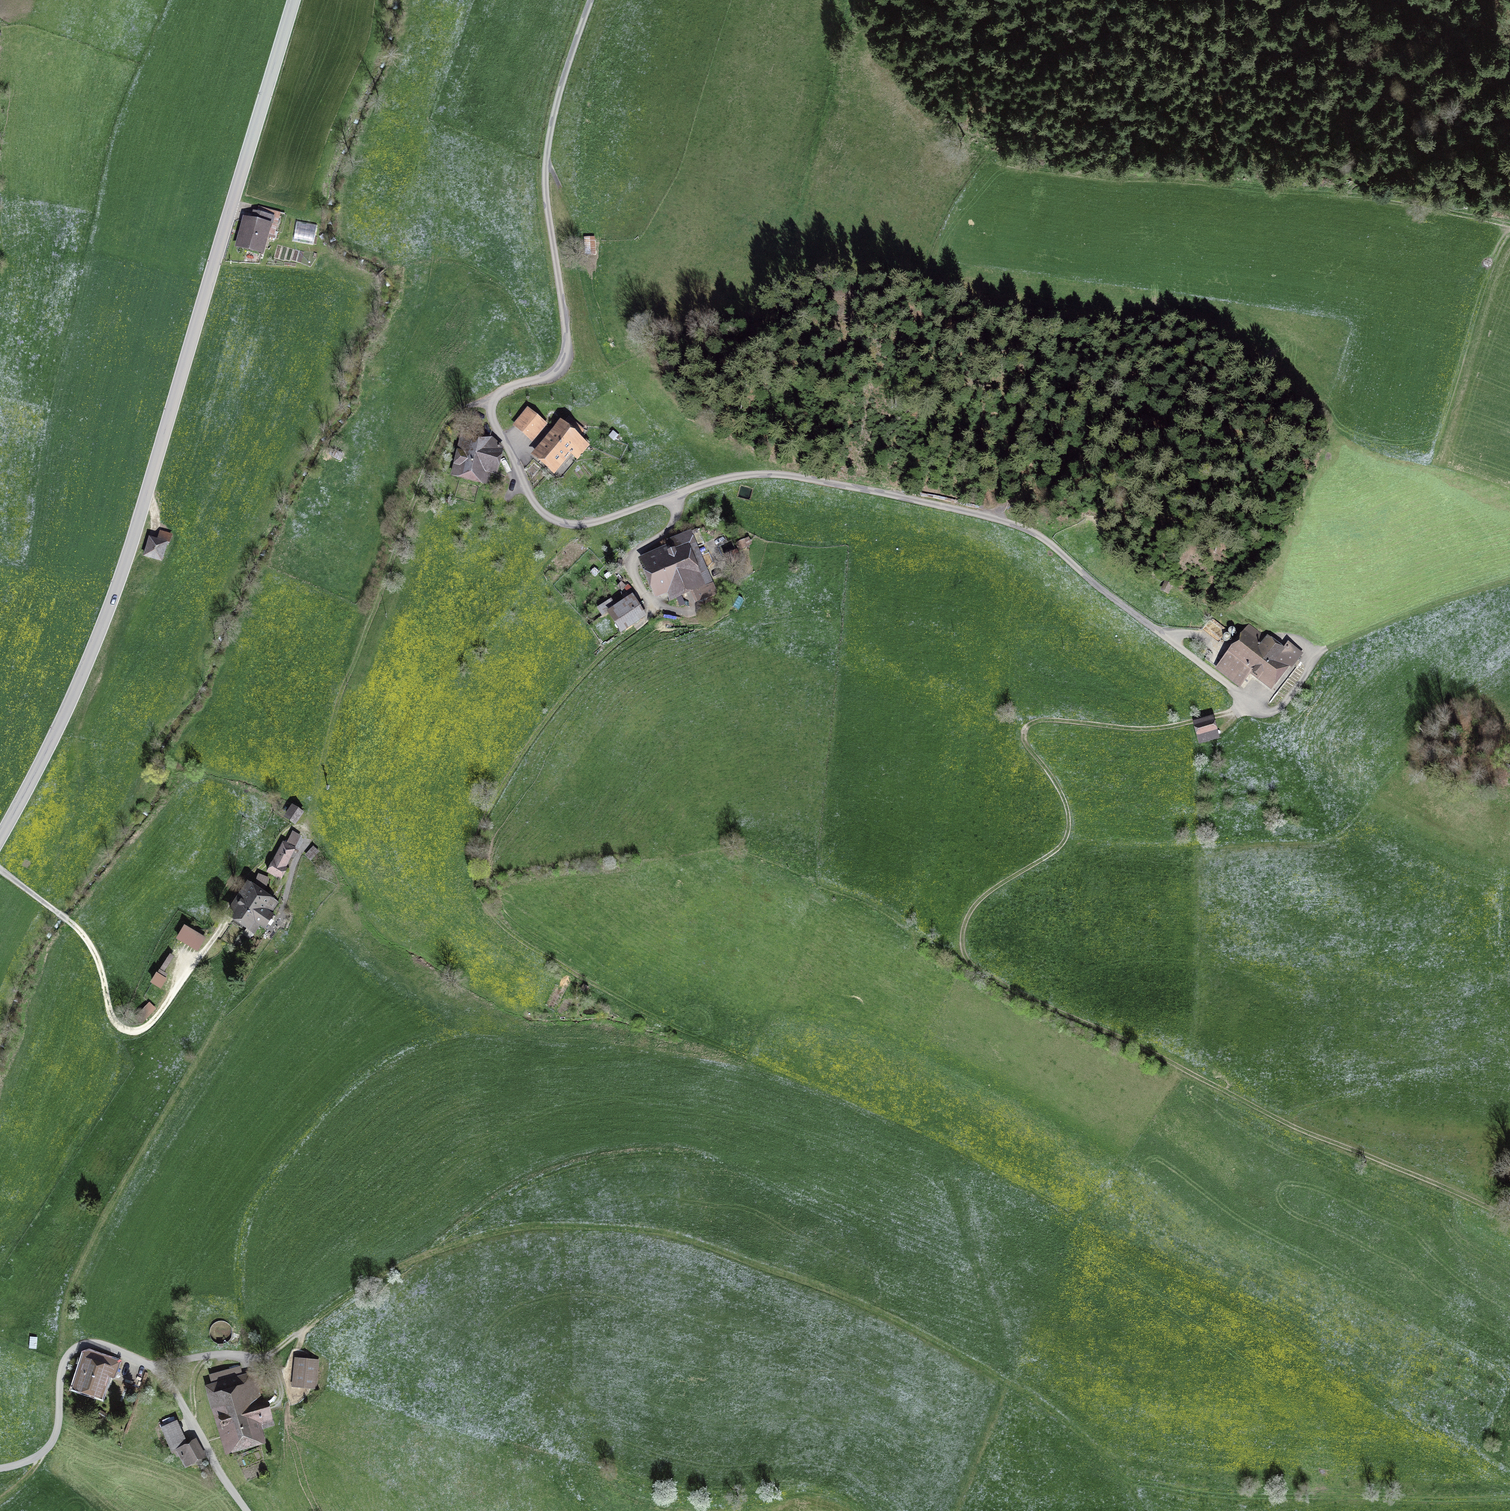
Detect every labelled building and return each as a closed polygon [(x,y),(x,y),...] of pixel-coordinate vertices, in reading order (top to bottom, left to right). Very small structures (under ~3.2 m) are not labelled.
[(260,252),(266,229),(270,230),(273,219),(253,213),(250,224),(246,223),(239,246),(260,252)] [(314,243),(317,224),(297,220),(293,239),(314,243)] [(586,252),(594,251),(593,239),(585,240),(586,252)] [(515,426),(532,440),(545,424),(528,410),(515,426)] [(587,446),(577,438),(583,431),(569,419),(538,456),(553,467),(567,451),(576,458),(587,446)] [(492,471),(494,463),(499,462),(502,451),(491,441),(463,433),(453,470),(480,478),(483,468),(492,471)] [(658,591),(668,587),(672,598),(710,582),(690,533),(669,542),(670,546),(644,557),(658,591)] [(159,535),(157,542),(166,546),(169,538),(159,535)] [(161,562),(166,546),(157,542),(150,540),(144,556),(161,562)] [(594,595),(608,608),(622,594),(608,581),(594,595)] [(621,628),(642,615),(630,595),(609,608),(621,628)] [(1287,660),(1293,665),(1300,655),(1288,646),(1284,652),(1249,625),(1224,658),(1212,649),(1211,651),(1206,647),(1201,653),(1205,656),(1204,658),(1239,686),(1252,669),(1270,682),(1287,660)] [(1214,722),(1194,727),(1199,744),(1218,739),(1214,722)] [(296,823),(303,813),(294,807),(287,817),(296,823)] [(283,868),(300,837),(293,833),(287,845),(285,844),(273,867),(271,866),(268,872),(281,879),(286,869),(283,868)] [(314,848),(306,856),(311,861),(319,853),(314,848)] [(262,926),(277,904),(252,887),(233,916),(250,927),(245,936),(250,940),(260,925),(262,926)] [(178,938),(198,950),(204,939),(184,927),(178,938)] [(160,987),(164,979),(157,975),(152,982),(160,987)] [(155,1009),(150,1004),(137,1018),(142,1022),(155,1009)] [(211,1327),(209,1332),(210,1336),(213,1340),(216,1342),(220,1343),(225,1343),(228,1340),(231,1337),(232,1333),(231,1328),(229,1324),(225,1322),(221,1321),(217,1322),(213,1324),(211,1327)] [(75,1385),(98,1393),(105,1374),(113,1376),(118,1363),(110,1360),(111,1359),(91,1352),(80,1382),(76,1381),(75,1385)] [(296,1358),(293,1385),(315,1387),(317,1360),(296,1358)] [(209,1375),(212,1385),(205,1386),(220,1436),(227,1434),(230,1445),(257,1437),(253,1422),(268,1418),(264,1404),(263,1405),(254,1372),(242,1376),(240,1366),(209,1375)] [(177,1448),(179,1451),(187,1447),(175,1421),(160,1428),(170,1451),(177,1448)] [(194,1444),(187,1447),(179,1451),(187,1466),(202,1458),(194,1444)]
